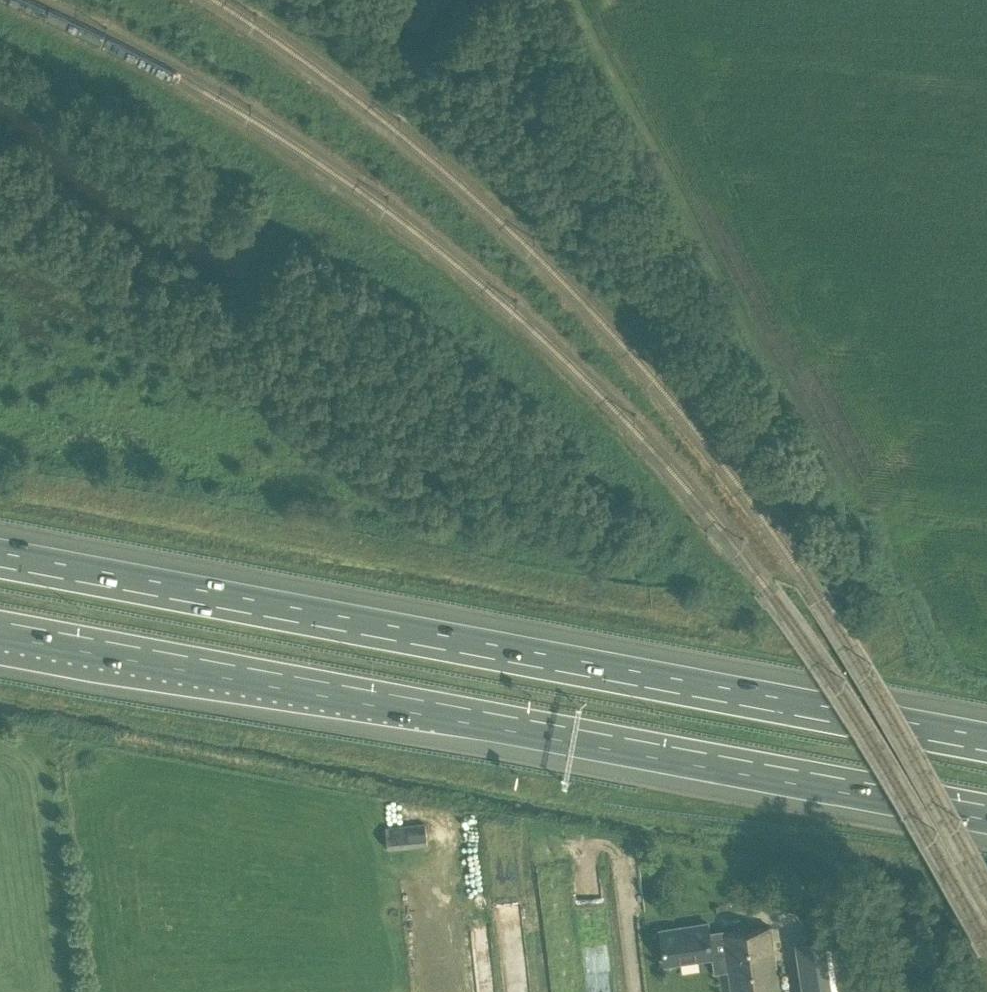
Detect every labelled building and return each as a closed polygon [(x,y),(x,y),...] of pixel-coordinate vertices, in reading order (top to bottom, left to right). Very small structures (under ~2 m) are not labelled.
[(387,846),(428,843),(426,823),(386,826),(387,846)] [(660,928),(665,961),(711,954),(710,951),(724,949),(730,991),(780,991),(770,923),(721,931),(722,934),(708,936),(706,921),(660,928)] [(797,946),(804,991),(859,991),(857,977),(846,979),(840,939),(797,946)]
